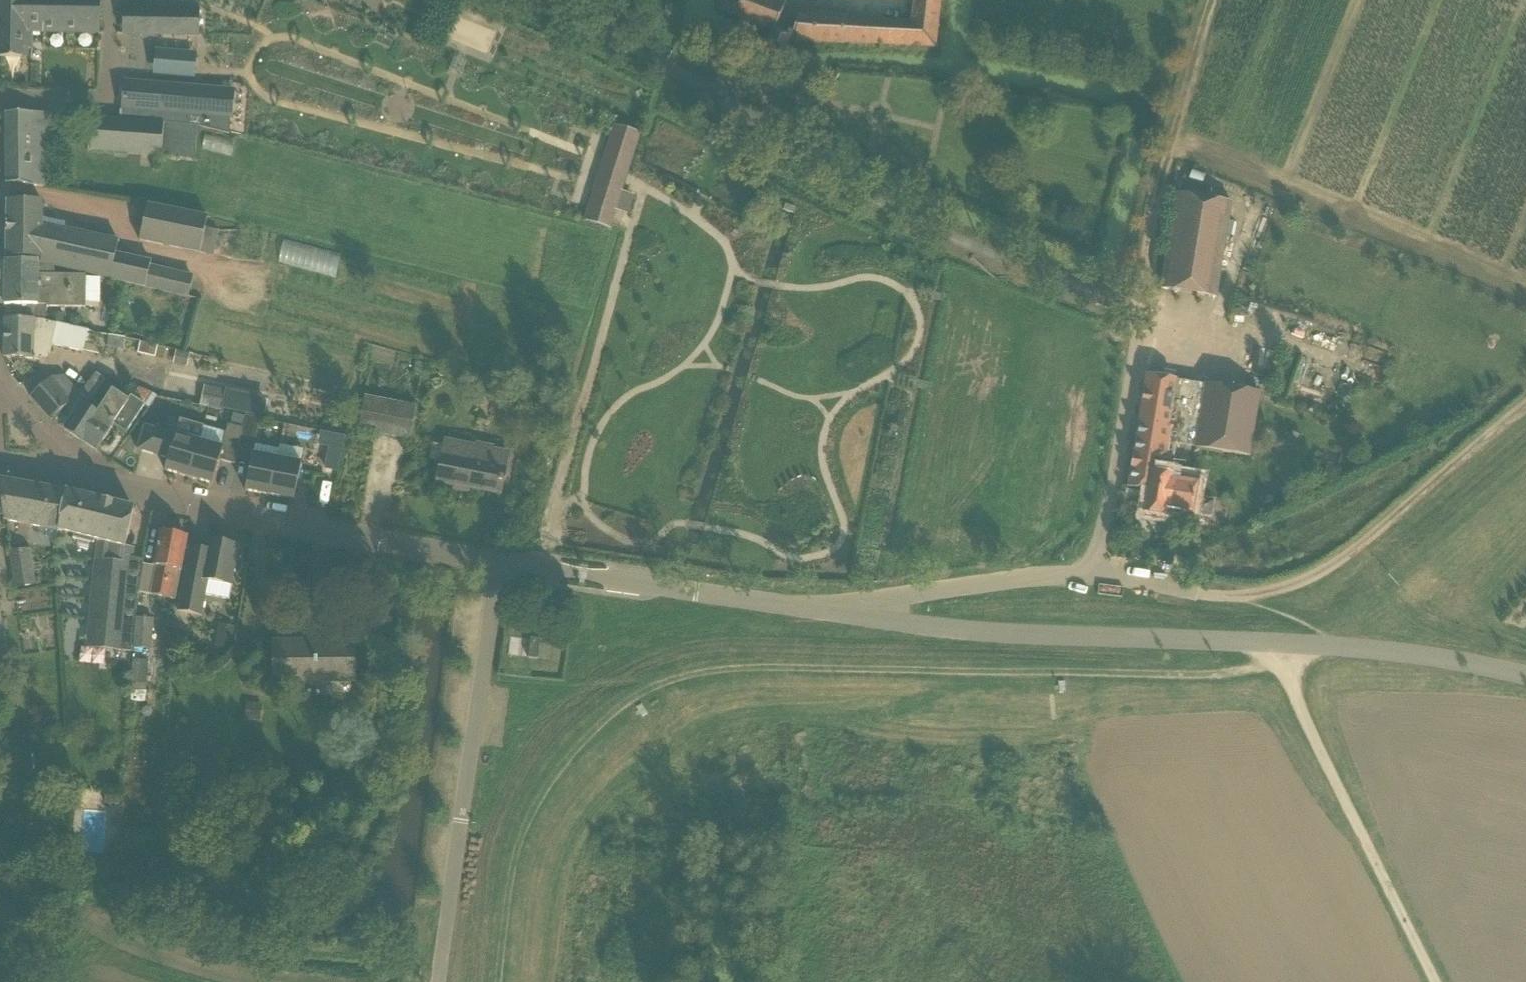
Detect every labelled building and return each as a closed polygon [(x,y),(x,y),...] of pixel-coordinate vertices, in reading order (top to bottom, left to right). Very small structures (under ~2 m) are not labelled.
[(25,32),(23,32),(23,18),(14,18),(15,0),(1,0),(0,58),(23,59),(25,32)] [(23,32),(25,32),(44,33),(44,13),(44,0),(15,0),(14,18),(23,18),(23,32)] [(44,13),(44,33),(69,33),(69,14),(80,14),(80,0),(57,0),(57,14),(44,13)] [(100,34),(100,0),(80,0),(80,14),(69,14),(69,33),(100,34)] [(782,13),(786,3),(776,0),(721,0),(720,9),(773,32),(774,30),(782,13)] [(935,48),(941,0),(915,0),(914,24),(799,17),(792,38),(791,41),(935,48)] [(137,8),(123,7),(123,34),(136,34),(137,8)] [(136,34),(149,35),(149,8),(137,8),(136,34)] [(161,35),(162,8),(149,8),(149,35),(161,35)] [(174,35),(174,8),(162,8),(161,35),(164,35),(174,35)] [(199,36),(200,9),(174,8),(174,35),(199,36)] [(771,50),(775,52),(780,54),(784,56),(787,49),(791,41),(792,38),(783,34),(774,30),(773,32),(771,37),(766,48),(771,50)] [(121,115),(121,120),(164,124),(198,127),(229,135),(231,115),(212,113),(179,111),(181,87),(160,86),(142,84),(124,83),(121,115)] [(53,114),(44,113),(6,113),(7,184),(9,184),(9,186),(11,186),(10,184),(46,188),(47,147),(54,147),(53,114)] [(161,156),(164,124),(121,120),(91,118),(88,150),(161,156)] [(602,166),(597,183),(585,220),(612,228),(613,225),(617,211),(620,201),(623,191),(628,174),(641,135),(615,127),(602,166)] [(1233,203),(1176,193),(1160,290),(1217,299),(1233,203)] [(42,226),(42,202),(10,202),(10,199),(8,200),(8,202),(6,201),(6,258),(6,261),(56,269),(56,264),(147,284),(146,288),(188,298),(193,275),(151,266),(152,262),(117,254),(119,243),(42,226)] [(210,217),(149,204),(140,242),(200,254),(214,256),(220,231),(208,228),(210,217)] [(277,261),(335,278),(341,256),(284,239),(277,261)] [(56,269),(6,261),(6,266),(5,306),(7,306),(6,314),(47,316),(48,308),(87,308),(87,296),(86,284),(87,279),(55,278),(56,269)] [(62,323),(64,315),(52,312),(50,321),(62,323)] [(46,321),(47,316),(6,314),(6,319),(5,319),(4,358),(40,359),(40,354),(49,355),(52,344),(83,352),(88,330),(46,321)] [(141,341),(138,354),(155,358),(158,345),(141,341)] [(96,373),(81,394),(91,401),(105,379),(96,373)] [(1166,461),(1167,460),(1169,444),(1195,448),(1205,385),(1147,375),(1134,456),(1166,462),(1166,461)] [(51,378),(30,397),(51,420),(72,401),(51,378)] [(1260,394),(1244,391),(1205,385),(1195,448),(1250,458),(1260,394)] [(83,442),(97,451),(115,426),(128,434),(147,407),(131,396),(128,401),(112,390),(96,413),(84,406),(67,432),(83,443),(83,442)] [(204,391),(203,404),(242,405),(242,407),(269,408),(269,391),(204,391)] [(360,430),(408,440),(415,405),(366,396),(360,430)] [(242,429),(241,436),(256,439),(260,419),(245,416),(242,429)] [(176,435),(145,426),(138,450),(169,459),(165,471),(189,478),(200,442),(176,435)] [(222,448),(200,442),(189,478),(213,485),(220,461),(235,465),(241,436),(226,432),(222,448)] [(345,437),(320,432),(318,446),(329,448),(324,470),(338,473),(345,437)] [(438,482),(500,494),(509,451),(494,448),(495,446),(475,442),(475,445),(446,439),(438,482)] [(280,445),(277,459),(270,496),(294,501),(302,464),(300,463),(303,449),(280,445)] [(277,459),(253,454),(245,491),(270,496),(277,459)] [(1166,462),(1134,456),(1128,488),(1148,491),(1145,514),(1147,514),(1146,518),(1150,524),(1156,525),(1168,515),(1177,462),(1167,460),(1166,461),(1166,462)] [(1338,471),(1352,475),(1356,460),(1341,456),(1338,471)] [(1177,462),(1168,515),(1191,519),(1193,512),(1195,513),(1195,515),(1212,518),(1214,501),(1195,498),(1198,481),(1183,479),(1185,463),(1177,462)] [(2,522),(30,527),(35,500),(26,498),(28,487),(20,486),(21,484),(0,480),(0,508),(2,522)] [(28,487),(26,498),(35,500),(30,527),(54,532),(64,492),(45,488),(44,490),(28,487)] [(97,540),(105,542),(124,547),(134,509),(64,492),(54,532),(58,533),(58,531),(74,535),(73,539),(94,544),(95,540),(97,540)] [(174,599),(187,537),(176,534),(174,531),(166,529),(163,532),(161,532),(150,591),(149,595),(174,599)] [(232,587),(239,546),(235,546),(234,542),(224,540),(222,543),(208,540),(206,550),(190,547),(177,610),(200,614),(204,594),(229,599),(232,587)] [(124,547),(105,542),(103,561),(94,560),(85,647),(131,651),(131,648),(132,648),(135,618),(137,609),(144,560),(130,556),(131,550),(124,548),(124,547)] [(30,548),(15,550),(9,552),(14,590),(37,585),(30,548)] [(1206,577),(1205,567),(1195,568),(1195,569),(1196,576),(1196,578),(1206,577)] [(132,648),(152,650),(154,619),(135,618),(132,648)] [(173,629),(170,647),(185,650),(188,632),(173,629)] [(233,637),(217,635),(215,647),(230,650),(233,637)] [(528,658),(538,659),(540,639),(530,638),(528,658)] [(354,683),(354,680),(353,642),(289,643),(289,641),(274,642),(275,684),(354,683)] [(146,693),(149,661),(132,659),(129,691),(131,691),(130,701),(142,702),(142,692),(146,693)] [(260,722),(262,705),(247,703),(245,720),(260,722)] [(104,805),(114,805),(122,805),(123,795),(105,794),(104,805)] [(148,822),(148,814),(139,814),(139,822),(148,822)] [(120,859),(121,844),(112,844),(111,859),(120,859)]
